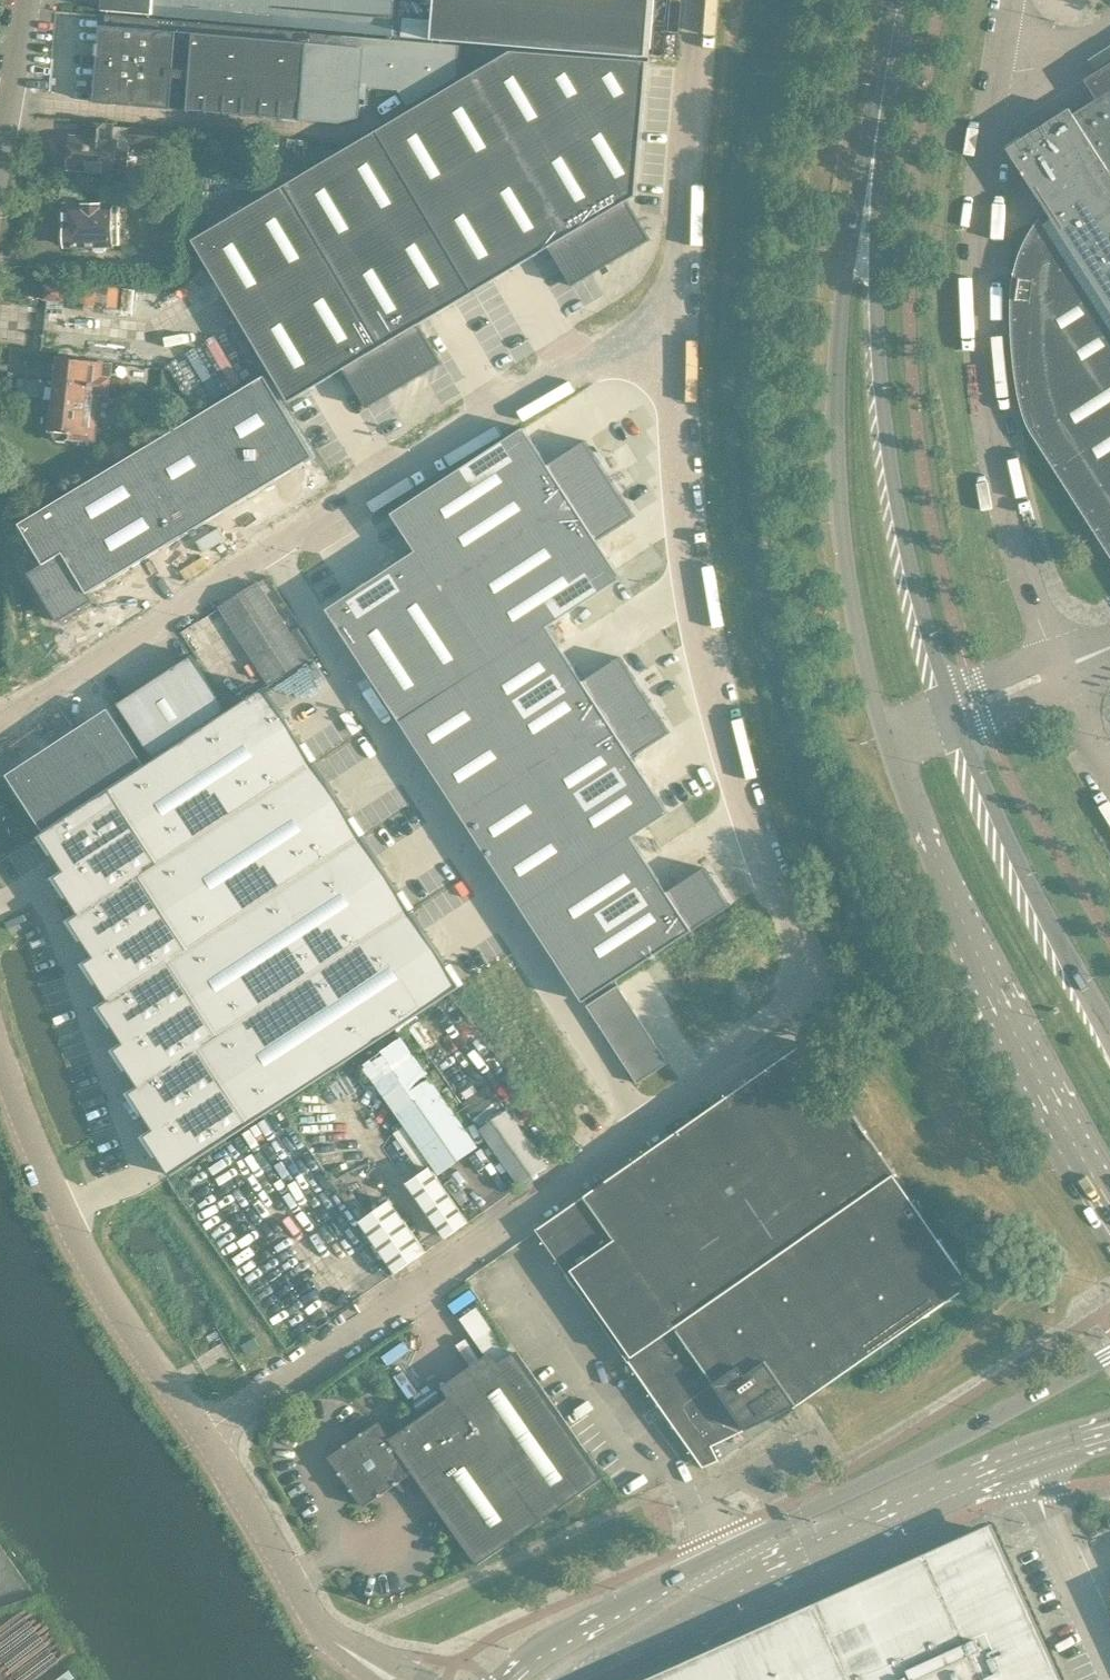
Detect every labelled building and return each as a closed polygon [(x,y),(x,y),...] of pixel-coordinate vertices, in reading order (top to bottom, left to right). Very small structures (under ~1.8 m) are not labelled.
[(102,10),(152,15),(152,14),(393,33),(396,0),(103,0),(102,10)] [(435,40),(649,57),(654,0),(438,0),(435,40)] [(409,102),(458,77),(461,45),(108,15),(107,26),(103,26),(100,52),(95,101),(341,120),(361,114),(363,84),(400,87),(409,102)] [(512,51),(378,131),(474,292),(494,280),(531,258),(550,247),(573,286),(592,274),(651,239),(628,201),(637,195),(648,66),(648,61),(512,51)] [(1096,74),(1097,75),(1098,77),(1099,77),(1107,94),(1098,99),(1074,114),(1071,109),(1008,148),(1109,307),(1109,66),(1096,74)] [(114,125),(100,124),(88,123),(87,137),(72,135),(69,169),(115,173),(117,150),(129,151),(130,143),(174,147),(176,129),(132,125),(132,127),(114,125)] [(378,131),(287,185),(405,385),(424,374),(443,363),(420,324),(430,318),(455,303),(474,292),(378,131)] [(287,185),(194,240),(196,242),(290,401),(345,369),(368,407),(387,396),(405,385),(287,185)] [(120,245),(119,204),(67,205),(67,225),(66,225),(66,228),(62,231),(62,240),(67,243),(67,245),(93,245),(96,251),(105,251),(108,245),(120,245)] [(65,303),(66,287),(47,286),(45,301),(65,303)] [(98,378),(99,363),(59,357),(59,362),(55,364),(54,370),(57,373),(57,381),(111,388),(111,379),(98,378)] [(266,376),(200,415),(248,496),(314,457),(266,376)] [(95,405),(96,394),(110,395),(111,388),(57,381),(56,389),(53,391),(52,398),(55,401),(54,403),(97,408),(97,406),(95,405)] [(116,410),(97,408),(54,403),(53,416),(50,417),(49,424),(52,426),(51,430),(54,430),(53,436),(58,441),(65,441),(68,438),(72,438),(94,441),(96,422),(115,424),(116,410)] [(200,415),(135,454),(183,535),(248,496),(200,415)] [(525,427),(393,513),(418,550),(442,588),(611,478),(586,440),(549,465),(525,428),(525,427)] [(135,454),(20,522),(44,563),(29,572),(58,621),(94,600),(89,591),(183,535),(135,454)] [(611,478),(442,588),(491,663),(548,626),(569,612),(623,577),(616,567),(599,540),(636,516),(611,478)] [(348,596),(328,609),(402,722),(491,663),(442,588),(418,550),(399,563),(348,596)] [(258,582),(220,606),(220,607),(268,682),(306,657),(258,582)] [(491,663),(402,722),(462,814),(646,694),(621,657),(584,681),(548,626),(491,663)] [(155,759),(230,710),(193,654),(119,703),(155,759)] [(267,687),(42,834),(66,870),(56,876),(81,913),(72,919),(96,956),(86,962),(111,999),(101,1005),(125,1042),(116,1048),(141,1085),(131,1091),(155,1129),(146,1135),(172,1174),(280,1104),(463,985),(267,687)] [(646,694),(462,814),(523,908),(633,836),(648,827),(670,812),(633,756),(671,732),(646,694)] [(111,708),(77,730),(113,786),(147,764),(148,764),(111,708)] [(77,730),(43,751),(80,808),(97,797),(113,786),(77,730)] [(43,751),(9,773),(46,830),(80,808),(43,751)] [(633,836),(523,908),(584,1001),(731,905),(730,905),(706,867),(668,891),(633,836)] [(618,985),(587,1005),(600,1025),(631,1004),(618,985)] [(631,1004),(600,1025),(612,1044),(644,1024),(631,1004)] [(644,1024),(612,1044),(625,1064),(656,1043),(644,1024)] [(401,1038),(364,1063),(440,1172),(477,1147),(401,1038)] [(805,1043),(538,1229),(570,1275),(572,1273),(585,1275),(584,1279),(588,1279),(585,1292),(583,1294),(704,1467),(719,1460),(710,1443),(723,1436),(725,1440),(749,1428),(747,1425),(792,1402),(795,1407),(807,1399),(972,1284),(805,1043)] [(656,1043),(625,1064),(638,1083),(643,1079),(669,1062),(656,1043)] [(480,1128),(507,1109),(496,1092),(469,1111),(480,1128)] [(481,1128),(520,1185),(548,1166),(508,1109),(481,1128)] [(408,1182),(446,1237),(468,1222),(430,1167),(408,1182)] [(361,1221),(397,1272),(426,1251),(390,1200),(361,1221)] [(254,1337),(241,1345),(247,1354),(260,1346),(254,1337)] [(380,1420),(337,1450),(328,1455),(364,1508),(398,1483),(401,1488),(407,1490),(414,1492),(419,1491),(421,1483),(422,1483),(478,1564),(603,1477),(515,1351),(392,1437),(380,1420)] [(641,1679),(1057,1679),(990,1531),(924,1561),(921,1554),(817,1601),(641,1679)]
